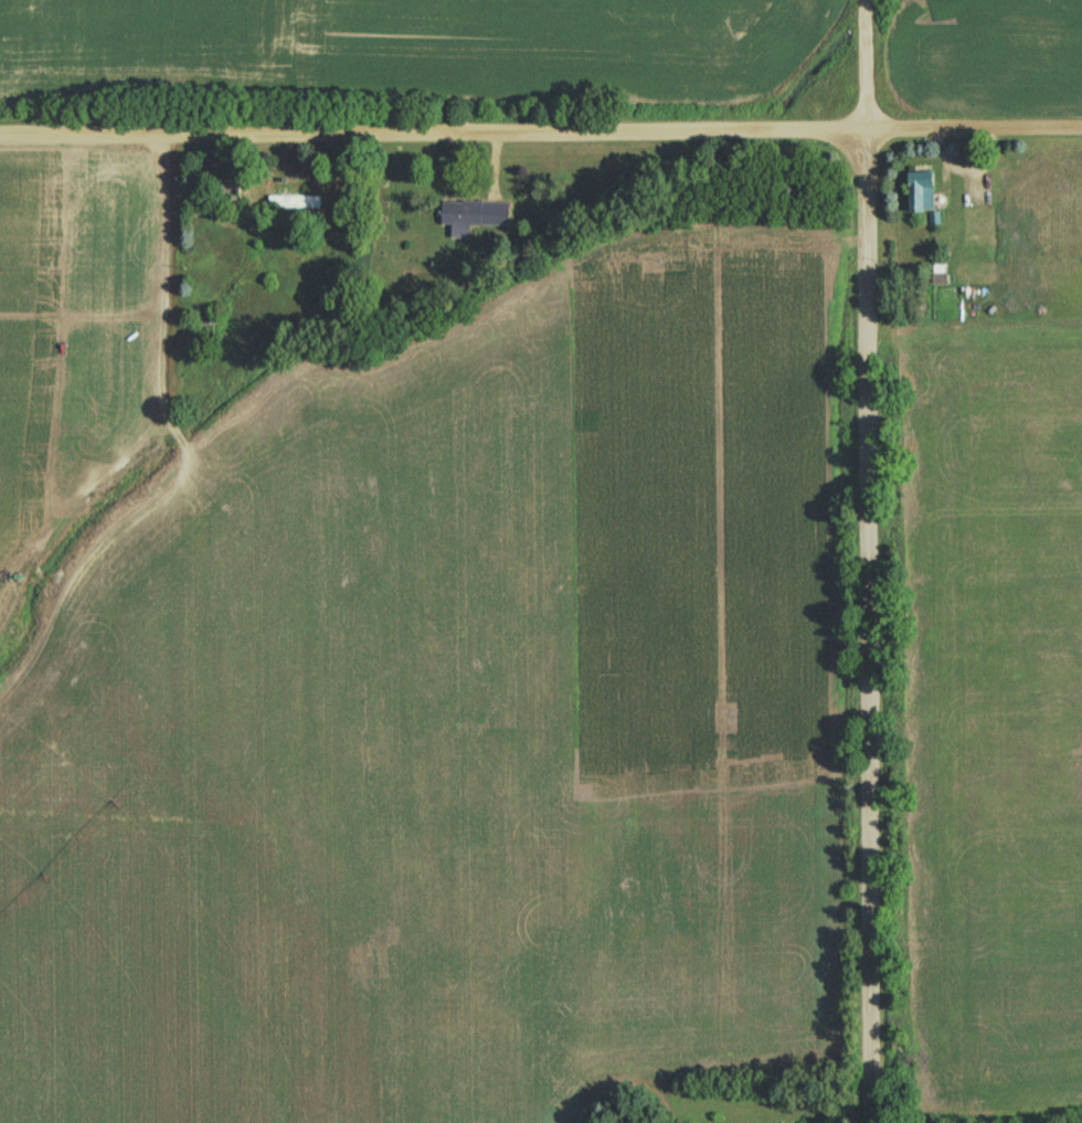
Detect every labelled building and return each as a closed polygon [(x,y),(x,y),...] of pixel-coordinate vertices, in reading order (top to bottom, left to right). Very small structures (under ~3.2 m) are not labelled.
[(935,175),(910,175),(910,215),(935,215),(935,175)] [(241,189),(222,189),(222,215),(241,215),(241,189)] [(321,199),(269,199),(269,211),(321,211),(321,199)] [(469,228),(510,229),(510,205),(442,204),(442,228),(451,228),(451,241),(469,241),(469,228)]
